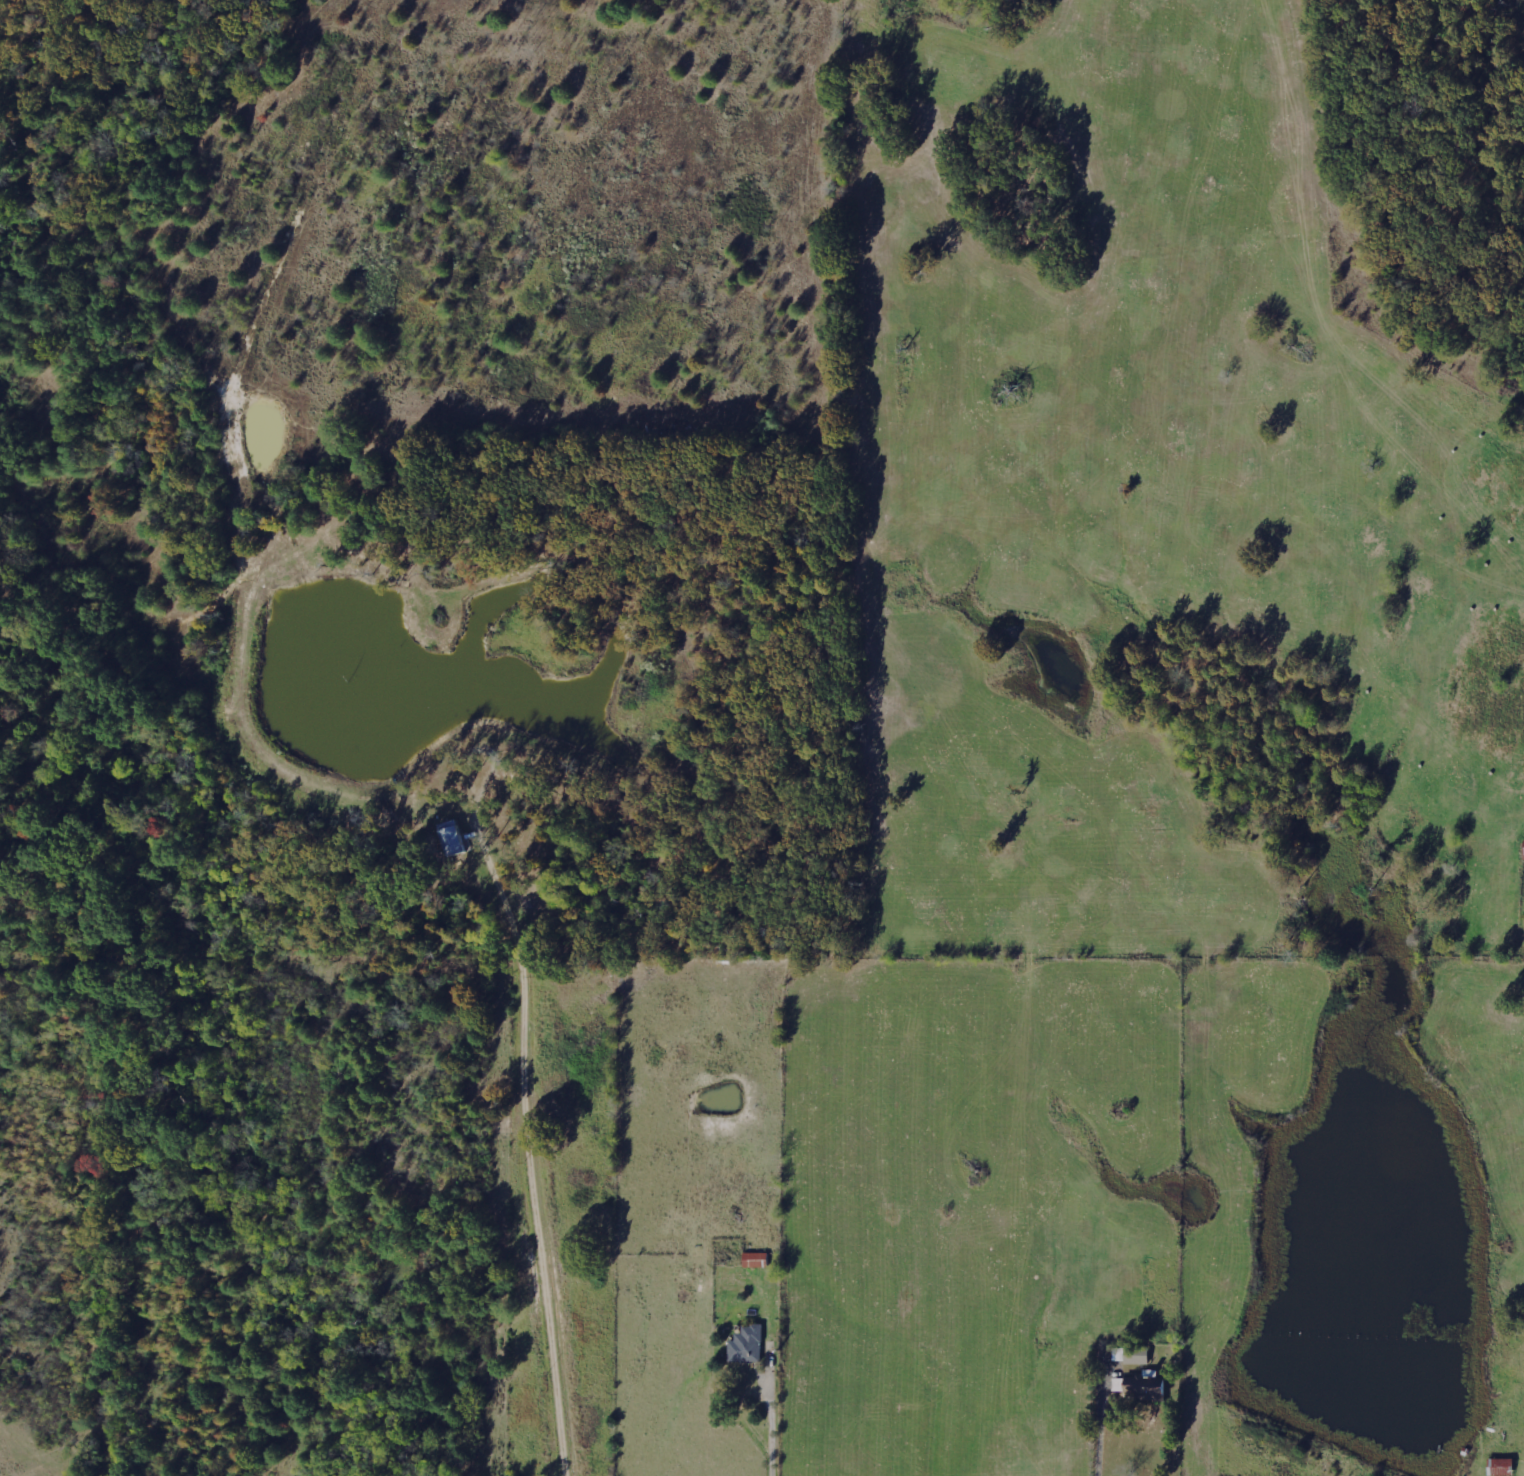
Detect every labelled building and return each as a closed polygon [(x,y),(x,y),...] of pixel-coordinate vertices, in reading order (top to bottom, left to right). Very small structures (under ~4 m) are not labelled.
[(470,852),(464,819),(445,823),(452,856),(470,852)] [(770,1267),(770,1253),(747,1252),(747,1267),(770,1267)] [(742,1340),(730,1340),(730,1362),(766,1361),(765,1324),(741,1325),(742,1340)] [(1113,1347),(1113,1363),(1146,1363),(1146,1348),(1113,1347)] [(1162,1400),(1164,1382),(1154,1381),(1135,1378),(1133,1396),(1146,1398),(1162,1400)] [(1490,1475),(1512,1475),(1511,1458),(1489,1459),(1490,1475)]
